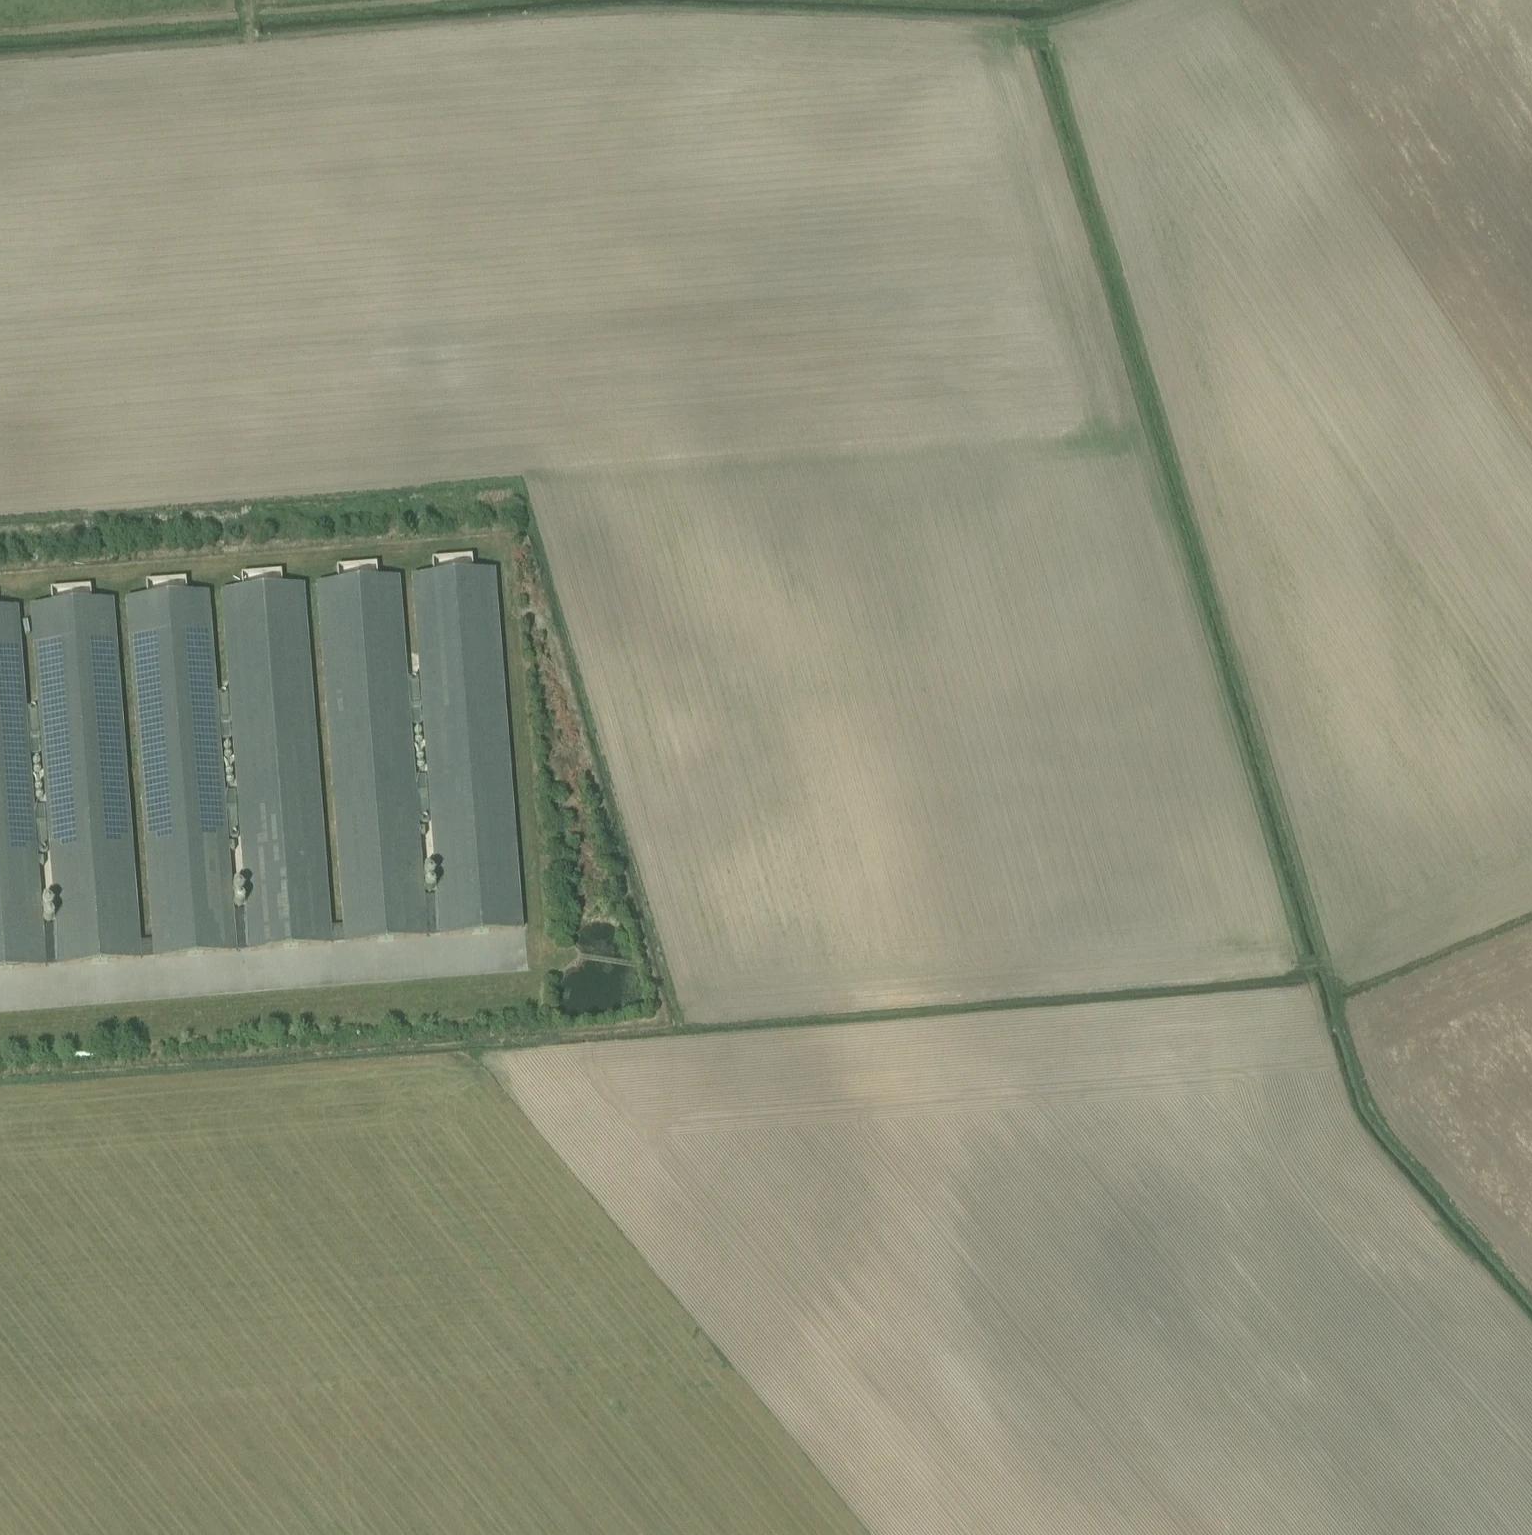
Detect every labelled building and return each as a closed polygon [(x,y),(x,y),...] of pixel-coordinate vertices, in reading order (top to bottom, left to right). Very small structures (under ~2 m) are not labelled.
[(425,910),(398,578),(377,580),(376,564),(336,567),(337,583),(316,584),(345,943),(427,937),(426,935),(440,934),(440,936),(522,930),(494,570),(473,572),(472,556),(431,559),(433,575),(412,577),(438,909),(425,910)] [(234,925),(208,593),(187,594),(185,579),(146,582),(147,598),(126,599),(154,958),(236,952),(236,950),(249,949),(249,951),(331,944),(303,585),(282,587),(281,571),(241,574),(242,590),(221,592),(247,924),(234,925)] [(17,608),(0,609),(0,970),(45,967),(45,965),(58,964),(59,966),(141,959),(113,600),(91,602),(90,586),(50,589),(52,605),(30,607),(56,939),(43,940),(17,608)]
